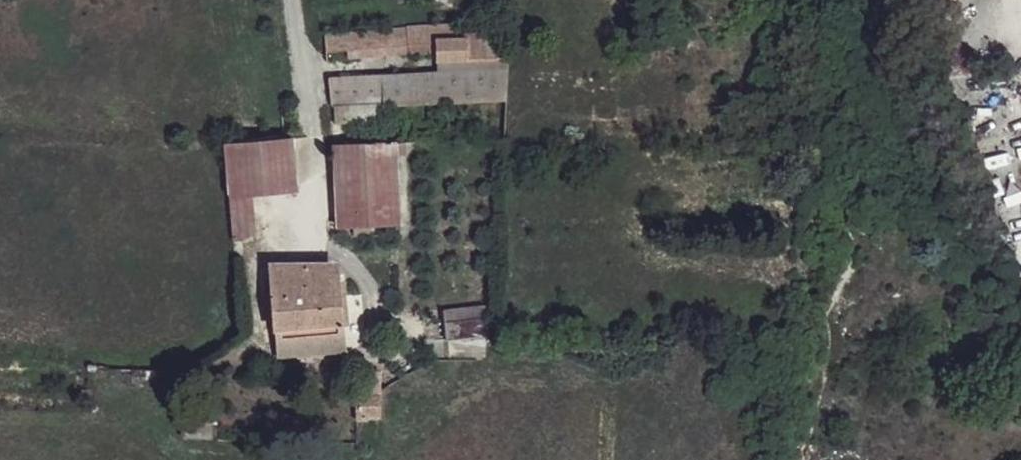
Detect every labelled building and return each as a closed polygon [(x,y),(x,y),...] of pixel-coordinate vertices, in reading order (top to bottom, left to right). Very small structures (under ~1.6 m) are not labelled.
[(435,53),(436,60),(469,59),(467,36),(460,35),(459,24),(434,26),(435,53)] [(408,28),(409,53),(435,53),(434,26),(408,28)] [(326,34),(328,58),(409,53),(408,28),(326,34)] [(469,59),(469,64),(502,63),(502,33),(497,32),(495,38),(467,36),(469,59)] [(436,60),(437,74),(469,71),(469,64),(469,59),(436,60)] [(469,64),(469,71),(502,71),(502,66),(502,63),(469,64)] [(432,74),(434,100),(508,98),(510,66),(502,66),(502,71),(469,71),(437,74),(432,74)] [(332,104),(336,104),(379,103),(434,100),(432,74),(330,75),(332,104)] [(1010,92),(983,97),(988,123),(1015,118),(1010,92)] [(336,104),(337,125),(379,122),(379,103),(336,104)] [(297,194),(293,139),(224,145),(227,199),(232,199),(251,198),(297,194)] [(332,145),(335,231),(400,227),(397,142),(332,145)] [(251,198),(232,199),(227,199),(231,244),(234,244),(239,246),(255,237),(251,198)] [(278,321),(278,330),(346,321),(340,270),(328,261),(274,265),(275,304),(272,304),(273,321),(278,321)] [(446,310),(449,338),(490,334),(488,315),(465,317),(463,309),(446,310)] [(278,330),(279,346),(348,337),(346,321),(278,330)] [(99,366),(96,377),(108,380),(109,367),(99,366)]
